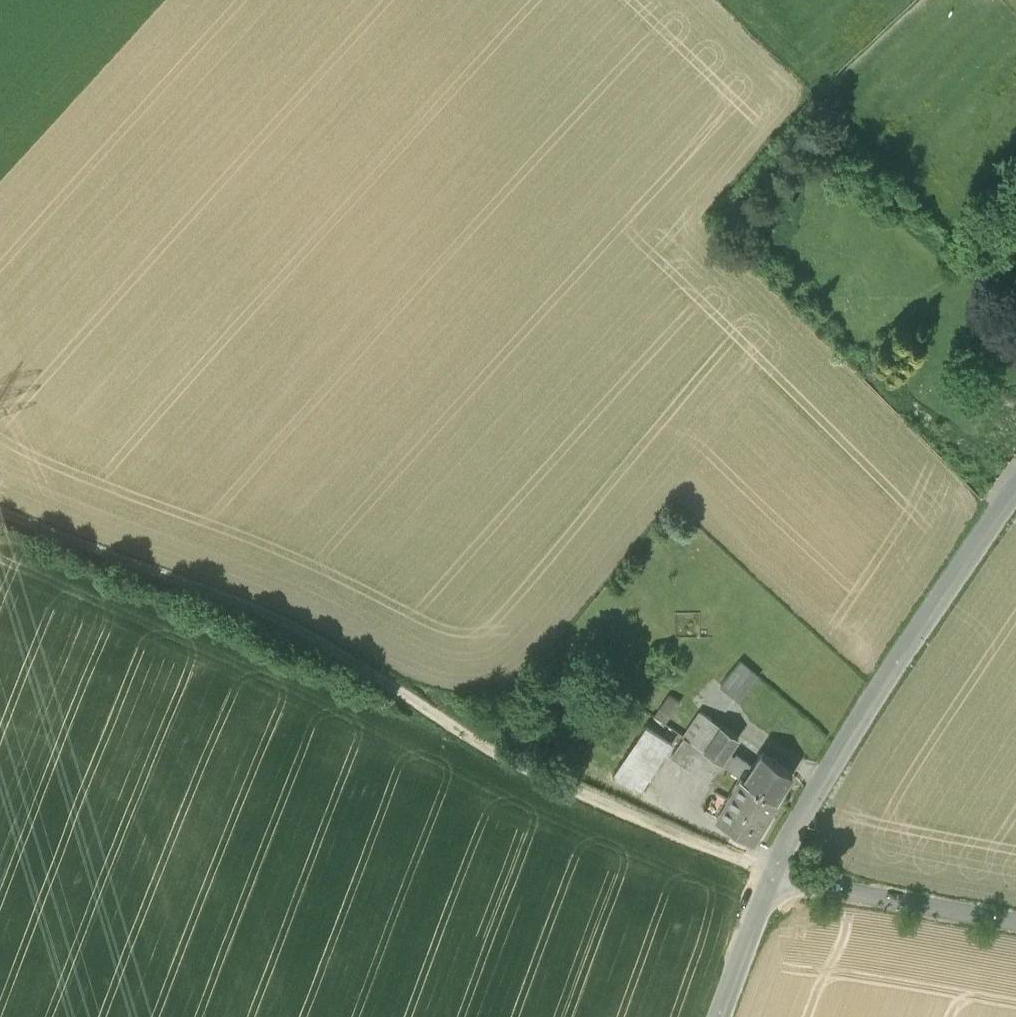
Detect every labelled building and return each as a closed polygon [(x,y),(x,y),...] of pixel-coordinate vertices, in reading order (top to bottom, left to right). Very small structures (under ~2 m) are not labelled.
[(742,661),(722,684),(740,700),(760,677),(742,661)] [(672,692),(655,717),(665,724),(682,698),(672,692)] [(739,735),(702,710),(684,736),(722,762),(742,775),(745,777),(754,765),(736,753),(735,755),(728,751),(739,735)] [(646,725),(613,775),(642,789),(673,743),(646,725)] [(722,762),(684,736),(671,756),(709,781),(722,762)] [(793,771),(763,751),(754,765),(745,777),(777,798),(793,771)] [(745,777),(742,775),(726,802),(715,795),(706,810),(752,839),(777,798),(745,777)]
